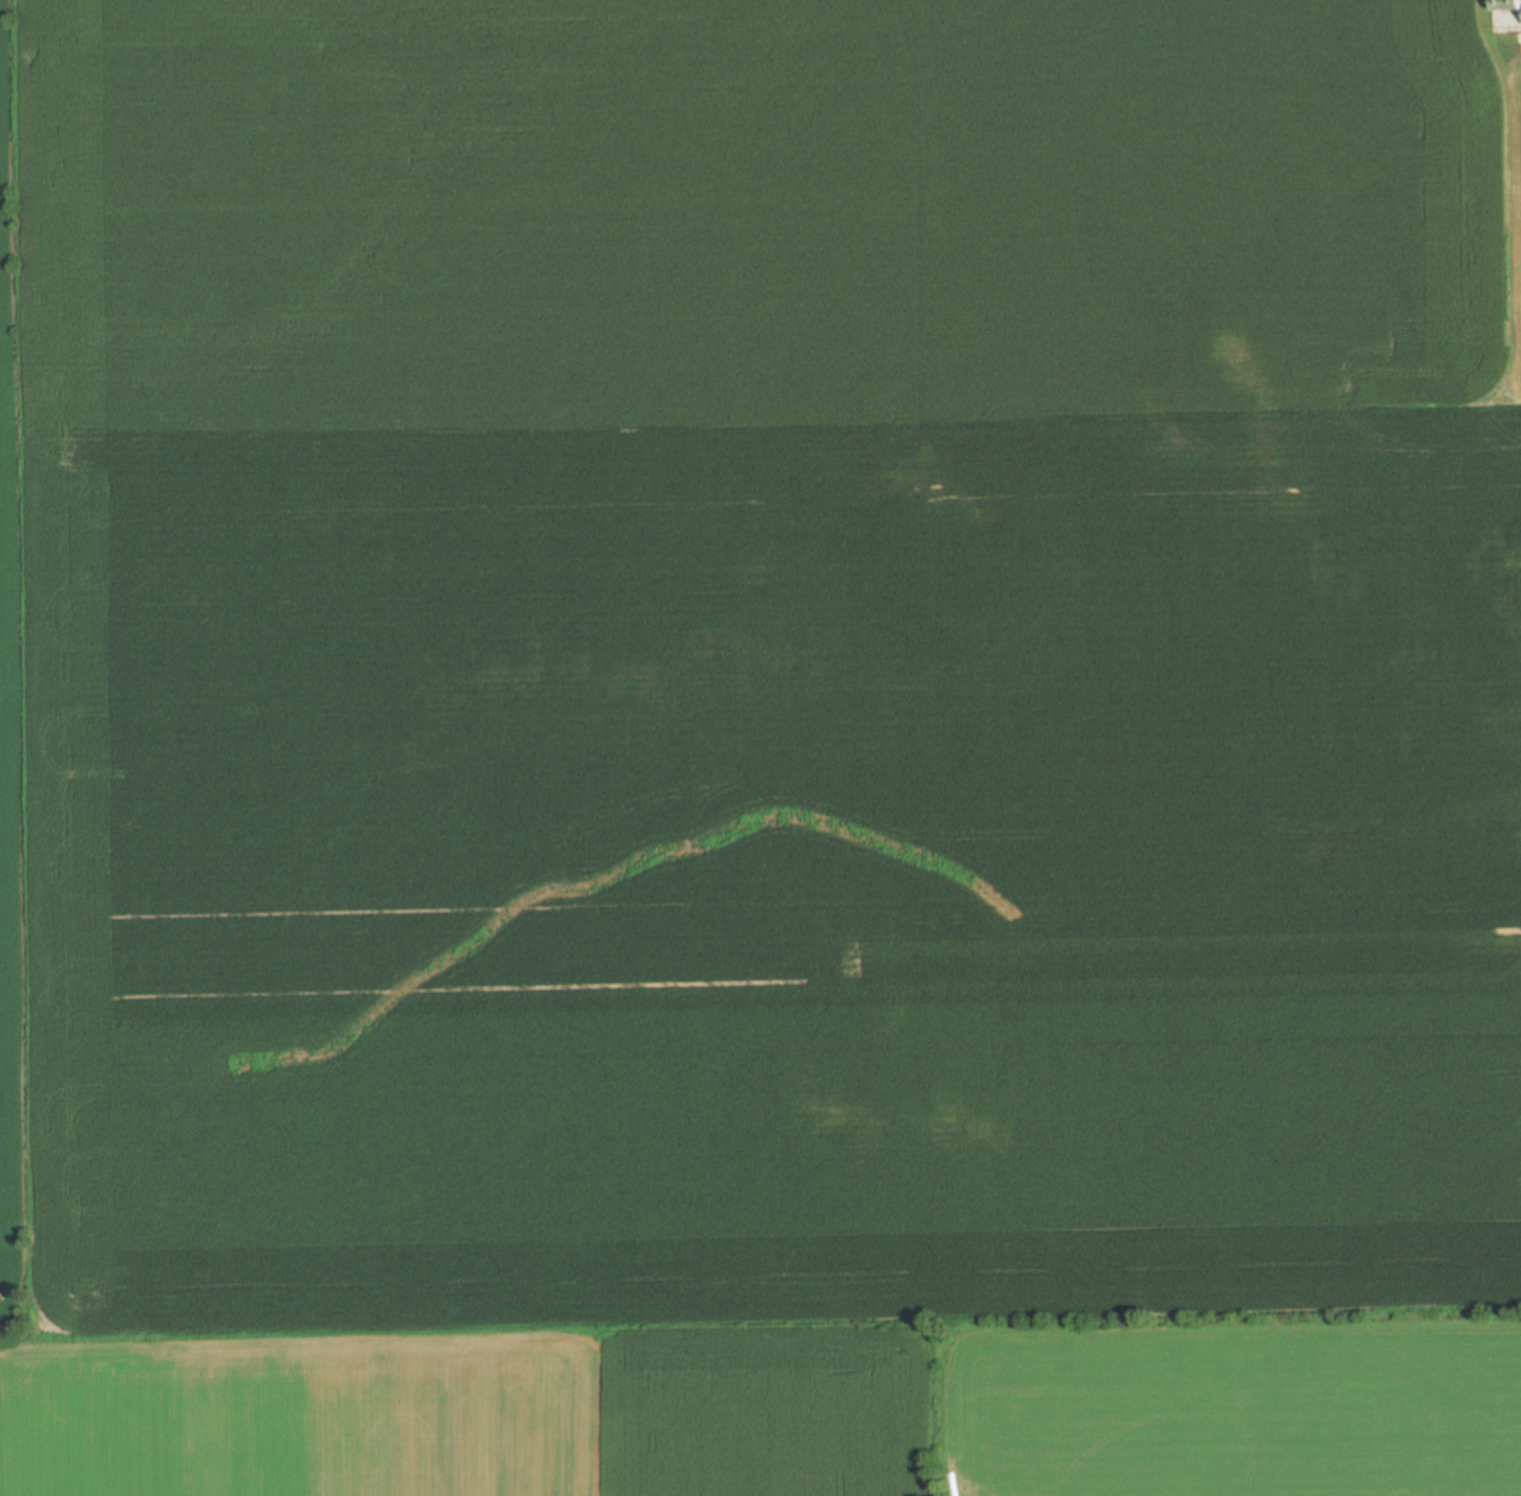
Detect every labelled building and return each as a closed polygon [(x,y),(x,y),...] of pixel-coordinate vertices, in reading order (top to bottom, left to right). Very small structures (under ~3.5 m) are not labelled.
[(1488,10),(1519,10),(1519,0),(1488,0),(1488,10)]
